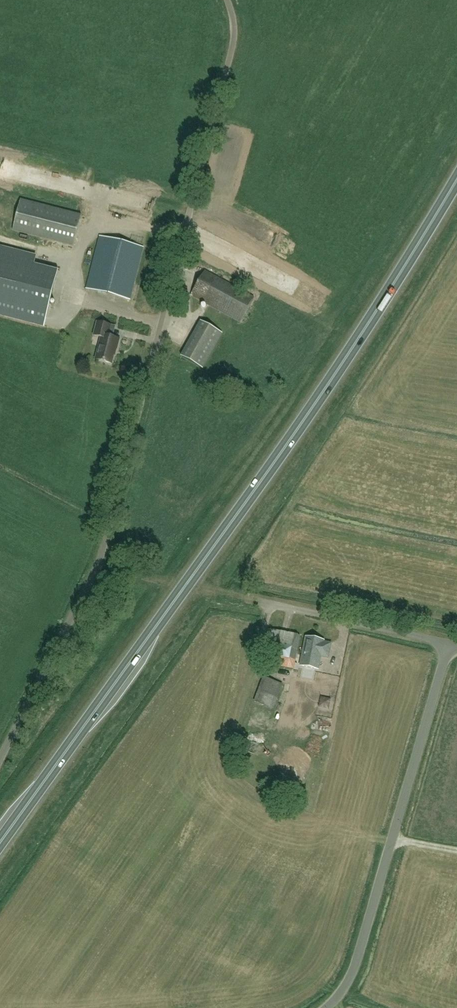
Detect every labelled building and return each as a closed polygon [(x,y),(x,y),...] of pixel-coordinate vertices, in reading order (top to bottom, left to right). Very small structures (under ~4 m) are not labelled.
[(14,229),(74,246),(83,215),(22,199),(14,229)] [(130,300),(144,247),(100,236),(87,289),(130,300)] [(44,326),(58,273),(34,267),(36,258),(0,249),(0,314),(44,326)] [(241,322),(255,297),(205,270),(191,295),(241,322)] [(182,356),(203,368),(223,332),(202,321),(182,356)] [(118,350),(120,339),(109,336),(111,325),(98,322),(94,335),(102,337),(97,360),(112,364),(116,349),(118,350)] [(294,668),(300,636),(298,635),(281,631),(280,632),(269,629),(264,654),(270,655),(268,663),(294,668)] [(306,637),(301,665),(318,669),(321,656),(328,658),(331,644),(324,642),(324,641),(306,637)] [(317,691),(334,692),(335,676),(317,676),(317,691)]
